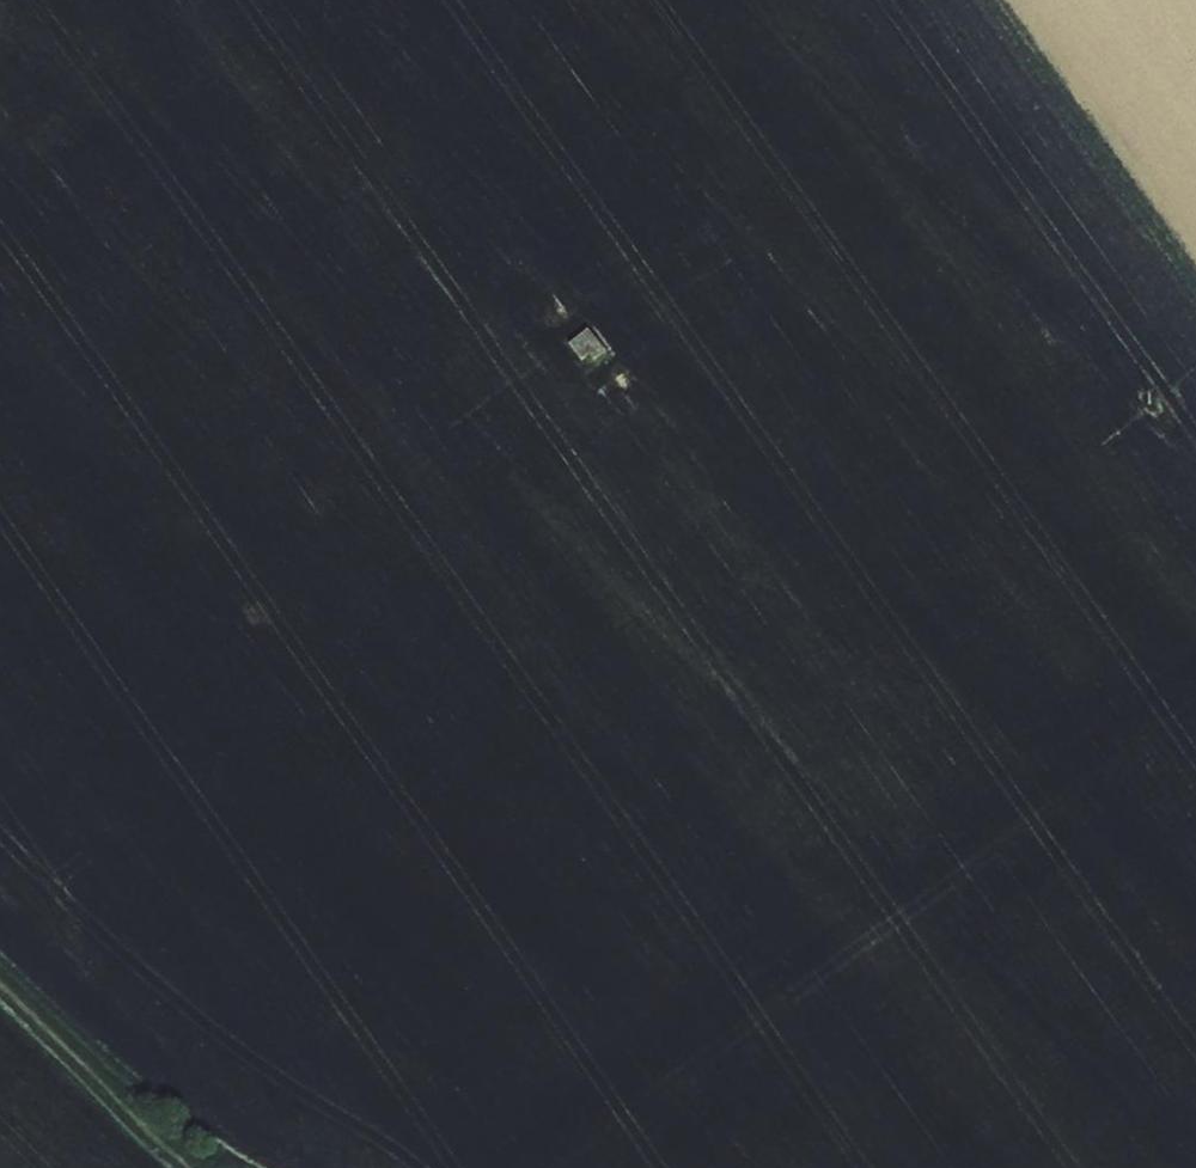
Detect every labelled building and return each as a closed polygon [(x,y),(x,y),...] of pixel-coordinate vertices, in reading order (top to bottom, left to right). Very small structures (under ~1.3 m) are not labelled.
[(589,329),(569,345),(581,360),(589,355),(594,361),(606,351),(589,329)]
